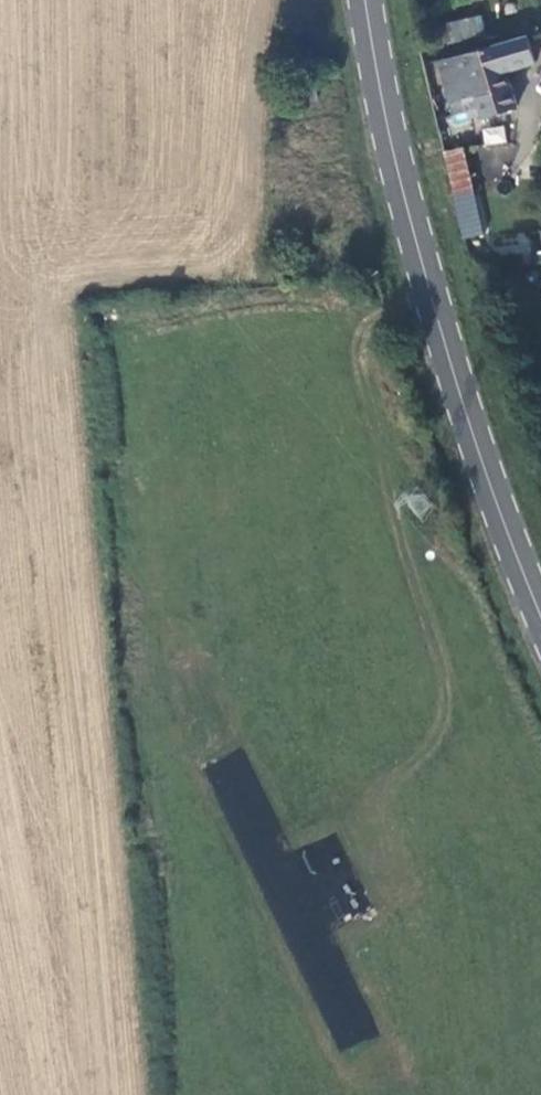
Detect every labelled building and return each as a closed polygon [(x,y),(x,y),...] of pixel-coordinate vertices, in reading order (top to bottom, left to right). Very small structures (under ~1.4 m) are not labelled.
[(515,61),(511,46),(443,64),(456,118),(468,115),(465,105),(480,101),(486,121),(521,112),(507,63),(515,61)] [(483,146),(506,142),(503,125),(480,129),(483,146)] [(462,158),(443,163),(454,207),(465,248),(484,242),(462,158)]
